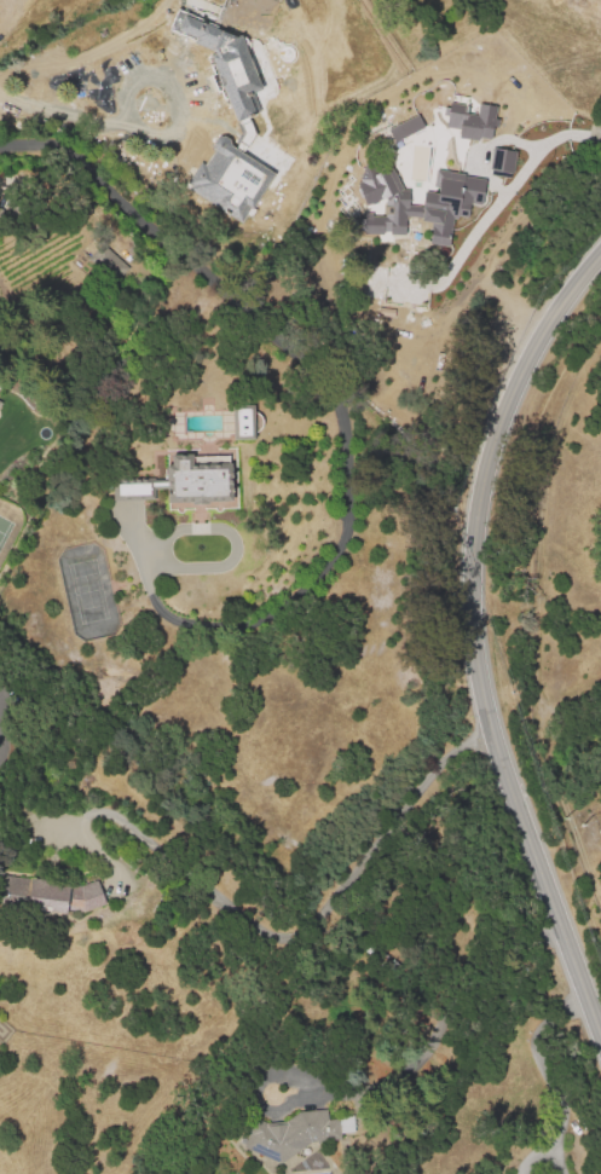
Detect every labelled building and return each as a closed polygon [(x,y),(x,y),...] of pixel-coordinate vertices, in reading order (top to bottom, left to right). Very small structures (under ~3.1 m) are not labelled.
[(231,39),(254,93),(242,98),(252,120),(229,129),(201,66),(207,64),(201,51),(204,50),(164,33),(173,13),(231,39)] [(495,108),(447,102),(443,127),(458,129),(457,136),(491,141),(495,108)] [(423,128),(417,114),(387,127),(392,141),(423,128)] [(191,185),(215,144),(270,177),(245,218),(191,185)] [(514,151),(491,147),(487,168),(510,172),(514,151)] [(365,155),(357,184),(364,206),(365,236),(447,248),(452,220),(467,220),(470,206),(479,207),(484,177),(433,169),(432,191),(406,189),(388,160),(365,155)] [(86,257),(112,284),(128,269),(102,242),(86,257)] [(231,439),(254,438),(254,412),(231,412),(231,439)] [(160,472),(164,472),(164,462),(175,462),(175,472),(212,470),(213,498),(160,499),(160,472)] [(112,500),(154,499),(153,479),(111,480),(112,500)] [(5,877),(37,883),(36,884),(62,889),(77,887),(94,881),(103,907),(85,913),(85,915),(80,915),(58,916),(0,907),(5,877)] [(385,972),(399,956),(411,966),(395,983),(385,972)] [(366,994),(372,987),(385,996),(377,1004),(366,994)] [(245,1135),(254,1120),(266,1126),(288,1124),(301,1114),(328,1112),(328,1123),(340,1123),(341,1143),(310,1146),(281,1166),(245,1150),(250,1138),(245,1135)]
